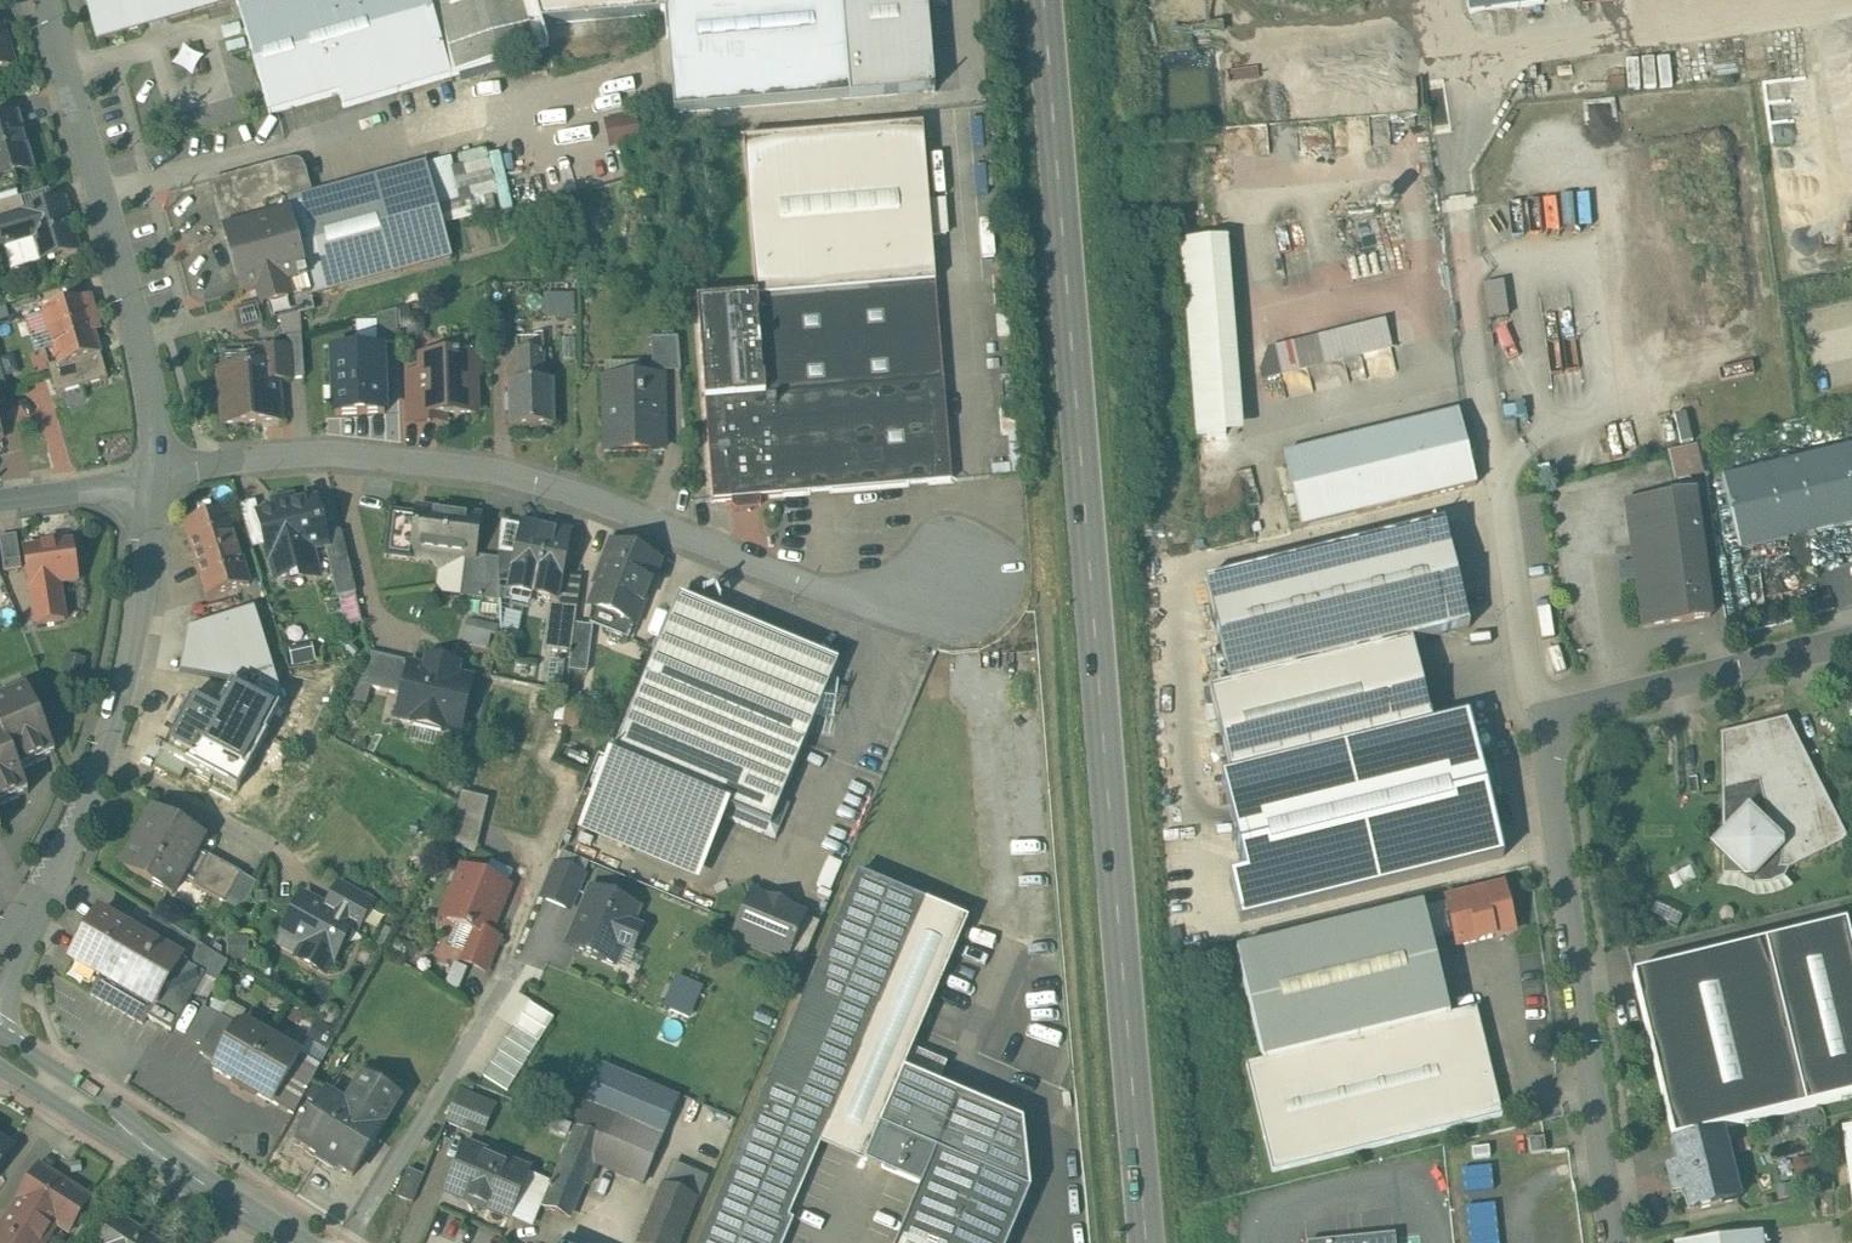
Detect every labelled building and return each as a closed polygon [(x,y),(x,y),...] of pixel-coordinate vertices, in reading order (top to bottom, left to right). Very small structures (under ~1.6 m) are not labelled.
[(96,40),(119,33),(119,34),(235,0),(268,113),(338,92),(342,106),(545,47),(531,0),(84,0),(96,40)] [(541,17),(600,0),(536,0),(541,17)] [(673,112),(849,97),(841,0),(663,0),(673,112)] [(849,97),(933,90),(926,0),(841,0),(849,97)] [(0,25),(0,68),(12,64),(1,25),(0,25)] [(605,115),(609,141),(641,137),(637,111),(605,115)] [(0,119),(0,178),(14,174),(32,169),(16,114),(0,119)] [(921,124),(742,139),(755,295),(756,295),(934,280),(921,124)] [(313,309),(309,295),(450,257),(437,209),(449,206),(436,159),(311,192),(304,168),(300,161),(296,159),(288,159),(272,163),(272,162),(210,179),(241,293),(262,287),(271,321),(313,309)] [(17,185),(14,174),(0,178),(0,190),(17,185)] [(0,202),(0,234),(5,249),(32,241),(24,213),(19,197),(0,202)] [(24,213),(32,241),(37,259),(76,248),(62,202),(24,213)] [(1225,238),(1179,242),(1195,435),(1241,431),(1225,238)] [(1490,313),(1507,312),(1504,277),(1487,279),(1490,313)] [(934,280),(756,295),(765,394),(942,380),(934,280)] [(575,313),(574,289),(544,290),(546,315),(575,313)] [(755,295),(696,300),(704,399),(765,394),(756,295),(755,295)] [(89,296),(41,310),(57,363),(57,365),(99,353),(90,322),(96,320),(89,296)] [(395,309),(376,314),(376,342),(397,341),(395,309)] [(1383,322),(1271,349),(1277,375),(1390,347),(1383,322)] [(300,335),(284,336),(285,350),(286,350),(288,378),(303,377),(300,335)] [(452,356),(420,357),(420,372),(422,414),(429,414),(474,412),(473,378),(477,374),(476,360),(473,356),(472,335),(452,336),(452,356)] [(677,337),(650,338),(652,368),(679,368),(677,337)] [(542,338),(516,338),(516,350),(515,350),(516,381),(543,380),(542,338)] [(381,349),(331,350),(333,414),(383,412),(381,349)] [(261,366),(219,369),(223,423),(279,419),(277,398),(275,393),(274,385),(276,380),(288,379),(288,378),(286,350),(285,350),(260,352),(261,366)] [(99,353),(57,365),(57,363),(47,366),(55,393),(106,378),(99,353)] [(420,372),(408,372),(409,421),(429,420),(429,414),(422,414),(420,372)] [(662,379),(604,381),(606,449),(664,447),(662,379)] [(516,381),(508,381),(508,397),(506,397),(507,410),(508,410),(509,426),(553,425),(551,380),(543,380),(516,381)] [(765,394),(704,399),(712,499),(732,497),(733,502),(735,504),(756,502),(758,500),(757,495),(950,480),(942,380),(765,394)] [(1457,411),(1283,454),(1300,526),(1475,484),(1457,411)] [(1700,442),(1670,445),(1673,475),(1703,471),(1700,442)] [(1720,478),(1738,551),(1851,524),(1851,446),(1720,478)] [(1693,494),(1626,503),(1634,563),(1622,565),(1624,579),(1636,577),(1642,626),(1709,616),(1693,494)] [(289,500),(274,503),(276,509),(257,514),(268,558),(270,557),(276,578),(300,573),(298,565),(312,562),(309,548),(324,544),(325,544),(321,526),(314,500),(291,506),(289,500)] [(480,514),(415,506),(413,522),(409,549),(412,550),(464,557),(474,558),(475,555),(480,514)] [(225,510),(183,523),(207,597),(248,584),(225,510)] [(413,522),(390,519),(385,554),(411,557),(412,550),(409,549),(413,522)] [(1442,521),(1203,580),(1229,686),(1468,627),(1442,521)] [(570,533),(520,523),(514,552),(511,568),(512,568),(513,565),(560,575),(559,578),(560,578),(561,578),(561,575),(570,533)] [(340,530),(321,526),(325,544),(324,544),(328,563),(347,559),(340,530)] [(71,540),(23,547),(29,587),(36,623),(58,620),(64,618),(58,583),(76,580),(71,540)] [(659,560),(609,541),(593,584),(597,586),(591,602),(591,607),(634,623),(642,602),(643,602),(659,560)] [(514,552),(497,550),(497,551),(497,557),(498,580),(509,579),(511,568),(514,552)] [(475,555),(474,558),(464,557),(459,595),(498,600),(498,580),(497,557),(475,555)] [(347,559),(328,563),(336,596),(355,592),(347,559)] [(560,575),(513,565),(512,568),(511,568),(509,579),(507,590),(512,591),(512,592),(529,596),(530,595),(556,600),(557,599),(560,578),(559,578),(560,575)] [(561,575),(561,578),(560,578),(557,599),(577,602),(580,578),(561,575)] [(837,662),(678,596),(610,759),(724,806),(769,825),(837,662)] [(577,602),(557,599),(556,600),(550,650),(570,653),(574,624),(577,602)] [(254,608),(200,625),(200,629),(199,629),(199,625),(187,629),(179,671),(232,682),(278,707),(279,707),(283,700),(260,628),(254,608)] [(66,635),(64,618),(58,620),(60,636),(66,635)] [(591,626),(574,624),(570,653),(568,669),(585,671),(591,626)] [(1411,643),(1210,693),(1234,788),(1435,738),(1411,643)] [(404,660),(369,651),(371,659),(358,683),(402,694),(409,664),(404,663),(404,660)] [(457,664),(426,657),(424,666),(409,663),(409,664),(402,694),(398,710),(413,714),(412,721),(414,722),(414,721),(440,727),(440,728),(442,728),(442,727),(458,731),(470,677),(455,674),(457,664)] [(232,682),(218,708),(264,733),(278,707),(232,682)] [(11,788),(14,795),(27,789),(17,767),(27,763),(24,756),(38,750),(41,757),(54,751),(26,686),(5,695),(9,704),(0,708),(0,793),(11,788)] [(576,725),(582,697),(569,694),(564,722),(576,725)] [(191,696),(163,749),(186,761),(214,708),(191,696)] [(218,708),(215,706),(214,708),(186,761),(185,762),(236,790),(266,734),(218,708)] [(1847,840),(1786,717),(1719,733),(1721,835),(1710,847),(1721,858),(1721,870),(1737,870),(1745,874),(1751,875),(1757,876),(1764,875),(1771,873),(1778,870),(1788,870),(1847,840)] [(1459,748),(1367,771),(1379,820),(1464,799),(1460,780),(1467,778),(1459,748)] [(724,806),(610,759),(587,814),(701,862),(724,806)] [(1367,771),(1221,806),(1248,917),(1347,893),(1338,857),(1353,833),(1351,827),(1379,820),(1367,771)] [(461,792),(455,816),(444,837),(474,852),(474,851),(487,798),(461,792)] [(201,837),(152,811),(122,867),(171,893),(179,878),(195,848),(201,837)] [(240,873),(195,848),(179,878),(224,902),(240,873)] [(503,878),(508,867),(490,859),(485,870),(503,878)] [(582,875),(555,863),(541,897),(568,908),(582,875)] [(507,885),(462,867),(452,892),(459,894),(448,919),(463,925),(454,946),(466,951),(475,930),(486,934),(487,933),(507,885)] [(890,1242),(1010,1242),(1029,1198),(1024,1127),(900,1074),(966,918),(858,872),(701,1242),(779,1242),(819,1149),(913,1189),(890,1242)] [(369,901),(340,885),(338,884),(337,886),(326,908),(351,922),(350,924),(355,926),(356,927),(357,926),(357,925),(369,903),(369,904),(371,902),(369,901)] [(1502,887),(1445,901),(1456,945),(1512,931),(1502,887)] [(637,908),(590,888),(567,943),(614,963),(621,945),(631,949),(640,928),(630,924),(637,908)] [(803,914),(752,892),(738,924),(744,926),(748,937),(746,943),(784,959),(785,957),(802,917),(803,914)] [(326,908),(302,895),(301,896),(301,897),(283,929),(282,931),(285,933),(286,932),(304,942),(298,954),(297,956),(298,957),(298,956),(322,970),(324,971),(325,969),(331,958),(350,924),(351,922),(326,908)] [(1421,906),(1235,952),(1262,1060),(1448,1015),(1448,1014),(1421,906)] [(204,947),(151,914),(150,915),(138,936),(179,960),(179,961),(191,969),(204,947)] [(818,923),(802,917),(785,957),(801,964),(818,923)] [(1764,943),(1804,1108),(1851,1096),(1851,956),(1844,923),(1764,943)] [(138,936),(125,928),(98,975),(152,1006),(179,961),(179,960),(138,936)] [(486,934),(475,930),(466,951),(462,960),(485,970),(498,937),(487,933),(486,934)] [(1764,943),(1632,975),(1672,1140),(1720,1129),(1804,1108),(1764,943)] [(220,948),(215,944),(210,952),(220,958),(220,948)] [(210,952),(204,947),(191,969),(202,975),(215,982),(227,962),(220,958),(210,952)] [(179,961),(152,1006),(145,1016),(170,1031),(202,975),(191,969),(179,961)] [(688,1016),(703,984),(675,972),(661,1004),(688,1016)] [(227,1002),(216,996),(208,1010),(219,1016),(226,1003),(227,1002)] [(521,1013),(546,1028),(553,1016),(529,1001),(521,1013)] [(243,1013),(226,1003),(219,1016),(236,1026),(243,1013)] [(204,1007),(186,1038),(201,1047),(215,1023),(204,1017),(208,1010),(204,1007)] [(1448,1015),(1262,1060),(1245,1064),(1271,1171),(1501,1115),(1475,1008),(1448,1014),(1448,1015)] [(219,1016),(208,1010),(204,1017),(215,1023),(219,1016)] [(513,1026),(538,1041),(546,1028),(521,1013),(513,1026)] [(201,1047),(199,1052),(216,1062),(236,1026),(219,1016),(201,1047)] [(248,1025),(244,1024),(236,1026),(216,1062),(212,1069),(234,1082),(236,1079),(242,1082),(243,1083),(269,1038),(266,1036),(265,1030),(254,1023),(248,1025)] [(513,1026),(505,1038),(530,1053),(538,1041),(513,1026)] [(274,1040),(269,1038),(243,1083),(244,1084),(244,1083),(255,1089),(253,1093),(271,1103),(292,1067),(299,1055),(291,1051),(291,1045),(279,1038),(274,1040)] [(498,1050),(522,1066),(530,1053),(505,1038),(498,1050)] [(498,1050),(490,1063),(514,1078),(522,1066),(498,1050)] [(319,1066),(299,1054),(299,1055),(292,1067),(312,1079),(319,1066)] [(482,1075),(507,1090),(514,1078),(490,1063),(482,1075)] [(312,1079),(292,1067),(271,1103),(292,1115),(312,1079)] [(398,1098),(361,1076),(344,1104),(326,1093),(296,1143),(351,1177),(382,1127),(381,1127),(398,1098)] [(486,1103),(457,1091),(445,1122),(473,1134),(486,1103)] [(586,1103),(542,1208),(559,1215),(571,1209),(582,1183),(586,1185),(596,1163),(615,1116),(586,1103)] [(661,1135),(615,1116),(596,1163),(642,1182),(661,1135)] [(1672,1140),(1670,1141),(1676,1166),(1666,1169),(1671,1192),(1682,1189),(1687,1211),(1737,1199),(1720,1129),(1672,1140)] [(1842,1130),(1851,1206),(1851,1129),(1842,1130)] [(0,1140),(0,1164),(11,1147),(0,1140)] [(527,1170),(466,1145),(446,1193),(507,1218),(527,1170)] [(89,1198),(40,1166),(17,1201),(52,1224),(67,1233),(89,1198)] [(423,1176),(407,1169),(396,1197),(411,1204),(423,1176)] [(662,1184),(638,1242),(676,1242),(695,1197),(662,1184)] [(0,1229),(0,1242),(40,1242),(52,1224),(17,1201),(17,1202),(0,1229)] [(117,1216),(99,1242),(160,1242),(117,1216)] [(1687,1242),(1761,1242),(1760,1233),(1687,1242)]
